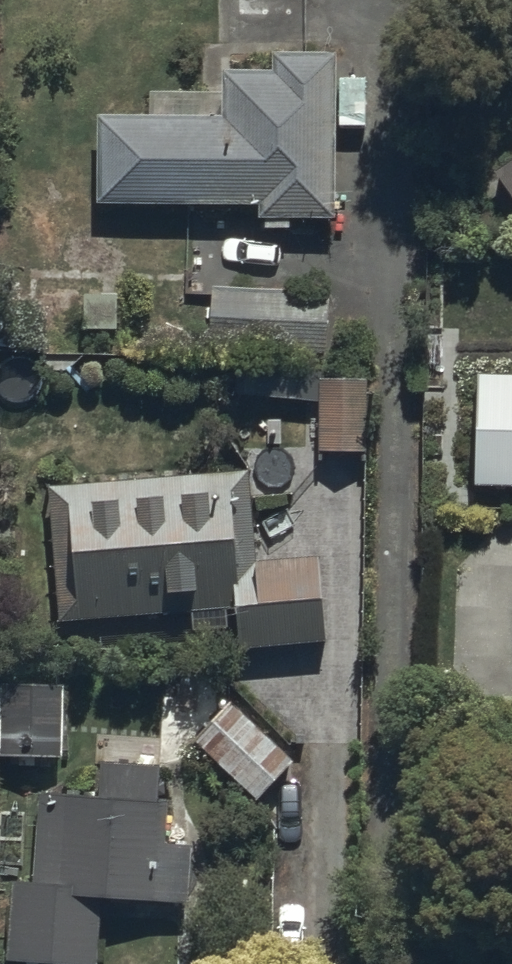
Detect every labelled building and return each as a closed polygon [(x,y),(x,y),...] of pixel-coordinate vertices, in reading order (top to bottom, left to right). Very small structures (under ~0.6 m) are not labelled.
[(338,230),(337,162),(336,67),(276,67),(276,81),(225,82),(226,126),(99,127),(100,232),(338,230)] [(493,178),(511,205),(511,164),(493,178)] [(373,386),(322,386),(321,457),(372,457),(373,386)] [(480,389),(478,495),(511,496),(511,390),(480,389)] [(63,634),(241,619),(245,660),(330,652),(321,561),(261,567),(253,480),(51,498),(63,634)] [(0,738),(0,765),(65,767),(67,690),(1,688),(0,738)] [(193,749),(256,806),(291,767),(228,710),(193,749)] [(26,874),(3,873),(0,921),(0,957),(91,962),(95,898),(189,900),(191,841),(158,840),(160,793),(150,792),(151,762),(93,761),(92,790),(29,788),(26,874)]
